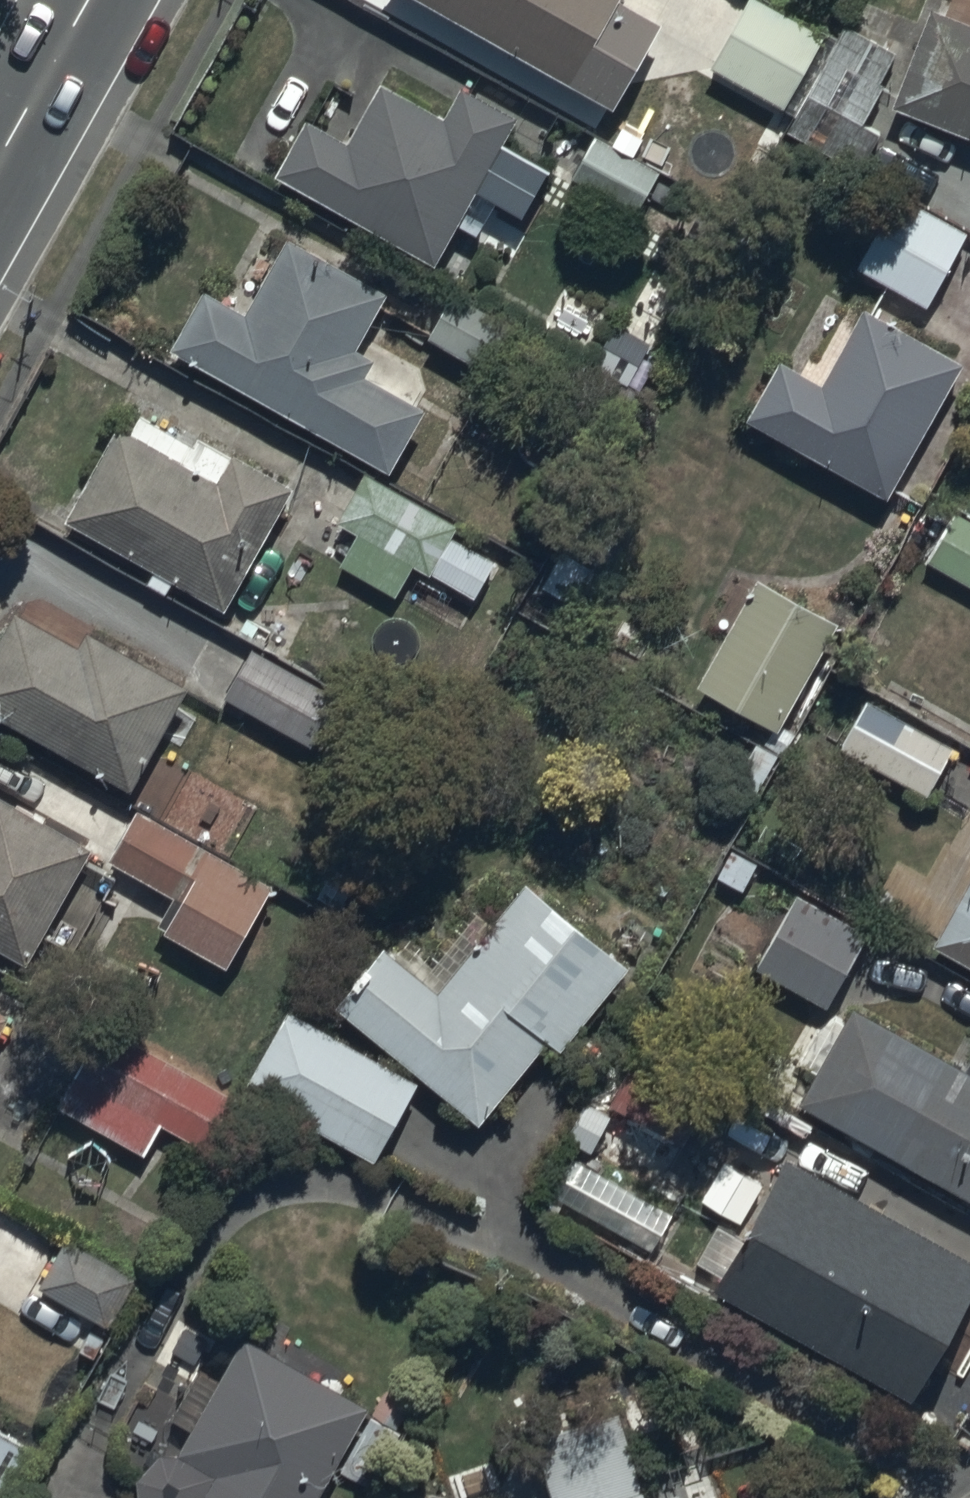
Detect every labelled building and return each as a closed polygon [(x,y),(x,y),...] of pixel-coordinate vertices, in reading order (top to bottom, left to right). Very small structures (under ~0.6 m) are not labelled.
[(458,12),(453,21),(477,34),(483,24),(615,98),(662,14),(638,0),(436,0),(458,12)] [(776,0),(744,0),(711,65),(789,104),(828,27),(776,0)] [(936,0),(935,0),(895,97),(969,127),(969,14),(936,0)] [(903,50),(844,18),(781,135),(856,176),(883,128),(866,119),(903,50)] [(501,138),(517,110),(463,79),(446,108),(380,71),(346,132),(308,110),(273,173),(439,265),(481,189),(529,216),(556,169),(501,138)] [(661,167),(594,131),(570,176),(637,212),(661,167)] [(969,230),(969,225),(895,186),(853,266),(930,307),(969,230)] [(207,282),(174,343),(394,464),(429,401),(368,368),(378,350),(357,338),(389,281),(291,227),(248,305),(207,282)] [(456,283),(429,330),(502,372),(529,325),(456,283)] [(890,495),(965,355),(864,300),(856,315),(834,304),(811,347),(832,358),(823,374),(780,351),(744,416),(890,495)] [(199,439),(142,406),(131,424),(120,418),(65,512),(152,563),(143,579),(167,593),(176,578),(227,608),(300,483),(235,445),(232,451),(202,433),(199,439)] [(400,590),(417,555),(479,586),(494,556),(451,535),(460,515),(364,468),(338,520),(355,528),(339,561),(400,590)] [(917,552),(969,581),(969,517),(944,502),(917,552)] [(581,606),(603,569),(563,546),(541,583),(581,606)] [(784,723),(840,614),(758,572),(702,681),(784,723)] [(20,605),(0,642),(0,708),(139,783),(193,681),(90,626),(83,638),(20,605)] [(253,642),(224,694),(314,744),(343,692),(253,642)] [(869,693),(843,746),(929,792),(957,741),(869,693)] [(90,841),(0,792),(0,943),(28,957),(90,841)] [(274,882),(140,803),(110,854),(174,891),(157,920),(227,961),(274,882)] [(930,938),(969,960),(969,864),(930,938)] [(632,956),(524,873),(440,981),(382,936),(334,999),(424,1068),(488,1118),(553,1033),(565,1042),(632,956)] [(870,928),(797,890),(756,968),(829,1006),(870,928)] [(857,998),(799,1103),(969,1197),(969,1059),(857,998)] [(424,1068),(290,1001),(246,1089),(379,1157),(424,1068)] [(10,1009),(0,1003),(0,1026),(10,1009)] [(239,1090),(110,1018),(61,1107),(144,1153),(162,1121),(207,1146),(239,1090)] [(724,1075),(648,1033),(611,1100),(687,1142),(724,1075)] [(787,1152),(717,1283),(892,1376),(904,1354),(930,1368),(969,1292),(969,1250),(787,1152)] [(673,1212),(570,1154),(547,1194),(650,1253),(673,1212)] [(139,1276),(70,1234),(41,1282),(110,1324),(139,1276)] [(371,1399),(251,1328),(182,1446),(166,1446),(141,1475),(143,1497),(317,1497),(371,1399)] [(0,1421),(0,1497),(16,1497),(45,1447),(0,1421)] [(682,1484),(652,1493),(649,1482),(597,1497),(686,1497),(682,1484)]
